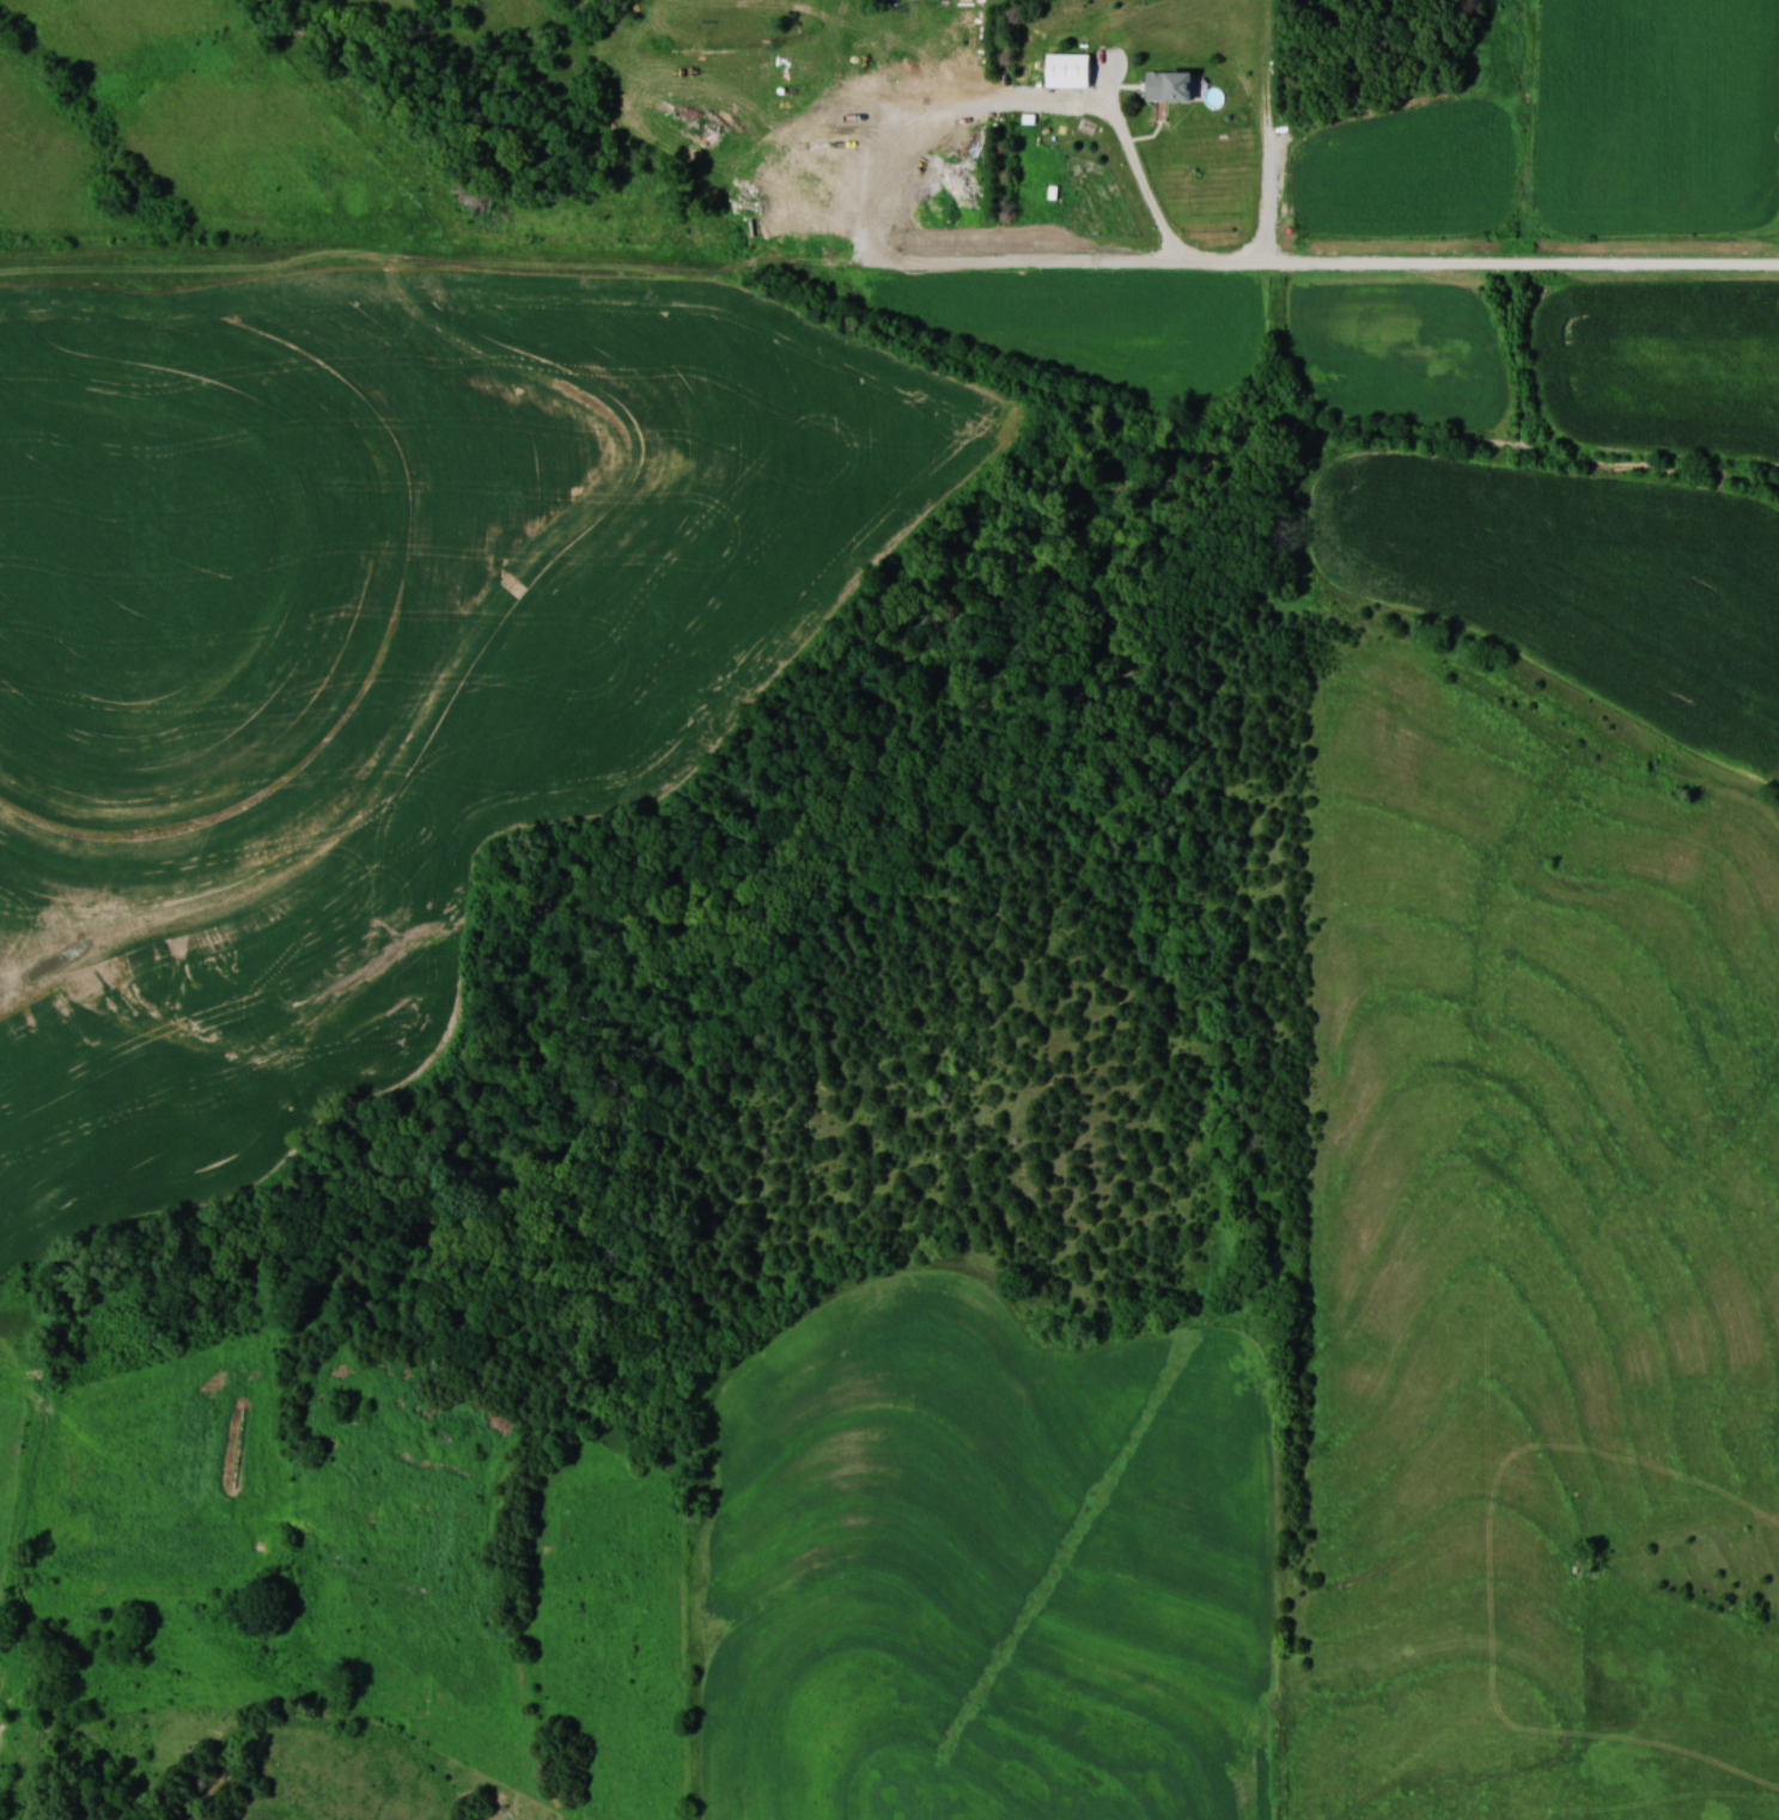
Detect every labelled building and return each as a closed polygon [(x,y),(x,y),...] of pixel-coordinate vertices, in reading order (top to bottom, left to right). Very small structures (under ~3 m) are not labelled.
[(1091,54),(1048,54),(1048,88),(1091,88),(1091,54)] [(1148,101),(1194,101),(1194,73),(1148,73),(1148,101)]
